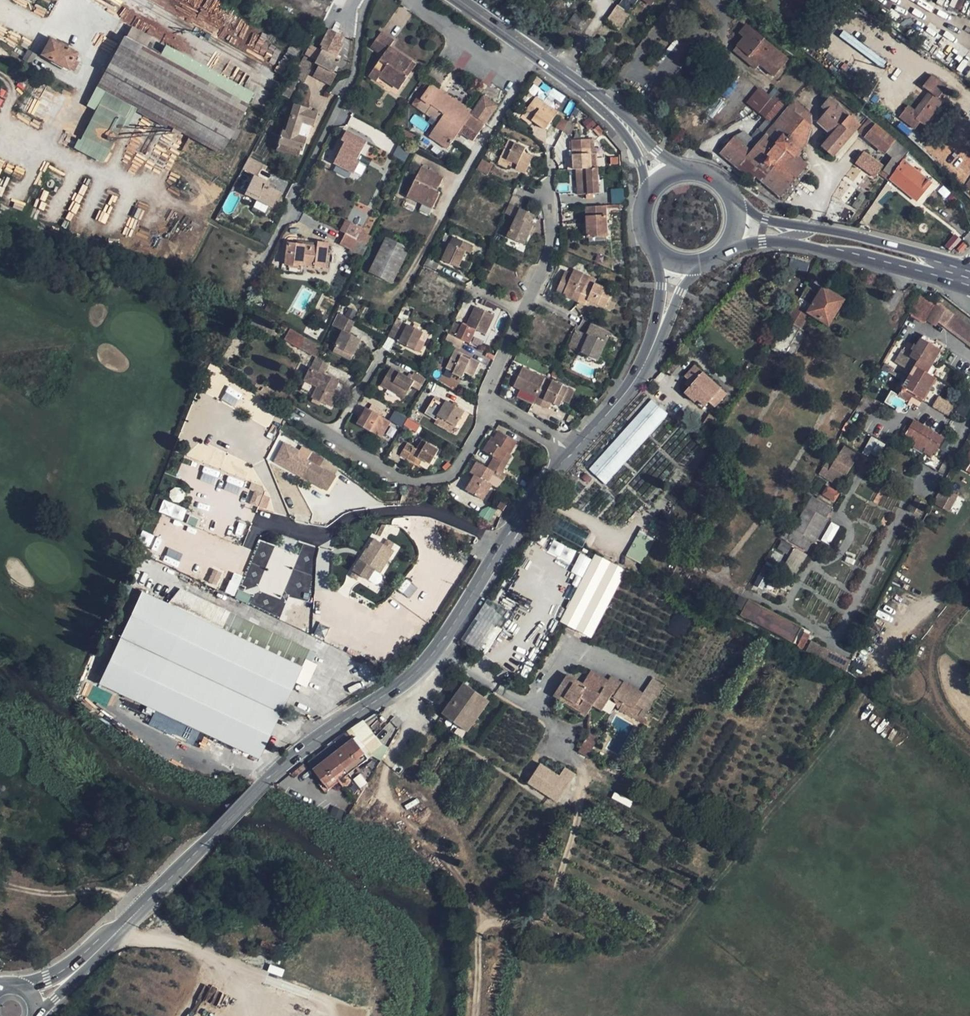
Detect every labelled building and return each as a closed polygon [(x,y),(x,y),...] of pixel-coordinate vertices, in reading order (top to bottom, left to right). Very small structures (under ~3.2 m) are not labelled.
[(619,5),(629,11),(636,0),(622,0),(619,5)] [(607,20),(621,28),(629,12),(615,5),(607,20)] [(744,37),(750,28),(746,25),(739,33),(744,37)] [(760,63),(759,64),(774,76),(788,59),(755,33),(750,28),(744,37),(743,38),(738,45),(751,56),(752,55),(760,63)] [(401,87),(408,76),(404,73),(412,61),(402,55),(400,58),(387,49),(393,40),(381,31),(371,46),(383,55),(370,76),(377,81),(382,73),(401,87)] [(171,126),(190,137),(221,154),(248,104),(190,73),(159,55),(125,37),(95,85),(134,106),(145,112),(171,126)] [(73,59),(77,52),(51,38),(42,54),(68,68),(69,68),(74,70),(78,62),(73,59)] [(166,44),(159,55),(248,104),(252,91),(166,44)] [(311,58),(316,48),(310,45),(305,55),(311,58)] [(734,50),(734,51),(755,69),(759,64),(760,63),(752,55),(751,56),(738,45),(734,50)] [(320,55),(336,64),(338,60),(316,48),(311,58),(317,61),(320,55)] [(329,76),(336,64),(320,55),(317,61),(314,67),(329,76)] [(300,64),(309,69),(310,60),(304,56),(300,64)] [(404,73),(408,76),(416,64),(412,61),(404,73)] [(300,64),(298,64),(292,76),(293,76),(283,95),(289,98),(299,80),(304,82),(310,70),(309,69),(300,64)] [(915,129),(920,122),(923,119),(927,122),(943,101),(942,99),(939,97),(942,93),(947,86),(932,75),(923,87),(929,91),(914,110),(908,106),(899,117),(915,129)] [(423,99),(432,86),(428,83),(412,105),(437,122),(443,113),(423,99)] [(433,84),(432,86),(423,99),(443,113),(445,115),(429,136),(447,149),(460,131),(464,125),(478,135),(486,123),(472,113),(473,112),(433,84)] [(134,106),(95,85),(88,102),(99,104),(74,147),(103,164),(134,106)] [(759,113),(770,100),(757,89),(746,102),(759,112),(759,113)] [(774,126),(793,104),(777,91),(770,100),(759,113),(766,119),(774,126)] [(535,98),(524,113),(533,120),(547,129),(557,114),(535,98)] [(822,108),(827,112),(834,103),(830,99),(822,108)] [(811,115),(795,101),(793,104),(774,126),(752,152),(744,145),(734,137),(721,152),(753,178),(756,175),(761,168),(775,180),(770,186),(780,195),(806,165),(799,160),(803,154),(800,151),(806,144),(811,128),(811,115)] [(834,103),(827,112),(818,123),(832,135),(823,147),(834,156),(860,125),(852,119),(854,117),(851,115),(849,116),(834,103)] [(282,130),(278,142),(292,147),(291,149),(299,152),(308,124),(313,126),(317,113),(293,106),(286,131),(282,130)] [(524,113),(522,118),(531,124),(533,120),(524,113)] [(751,137),(744,145),(752,152),(774,126),(766,119),(751,137)] [(903,159),(908,151),(872,120),(860,133),(870,142),(872,140),(887,152),(886,153),(892,157),(884,171),(891,177),(903,159)] [(474,141),(478,135),(464,125),(460,131),(474,141)] [(182,151),(190,137),(171,126),(163,141),(182,151)] [(348,131),(343,140),(346,142),(340,154),(335,163),(354,173),(360,162),(357,161),(366,142),(348,131)] [(744,131),(734,137),(744,145),(751,137),(744,131)] [(346,142),(343,140),(337,152),(340,154),(346,142)] [(510,140),(502,157),(510,161),(518,165),(517,169),(526,173),(534,158),(525,153),(526,148),(510,140)] [(573,141),(574,156),(575,168),(577,168),(579,194),(600,192),(598,167),(593,167),(592,140),(573,141)] [(292,147),(278,142),(276,149),(298,156),(299,152),(291,149),(292,147)] [(874,177),(877,173),(880,168),(882,166),(864,152),(856,164),(874,177)] [(257,176),(263,164),(249,156),(243,168),(257,176)] [(510,161),(502,157),(499,163),(507,168),(510,161)] [(891,177),(890,179),(895,184),(898,181),(909,191),(908,193),(917,201),(931,184),(934,185),(936,182),(932,178),(930,181),(927,178),(903,159),(891,177)] [(421,201),(433,207),(448,179),(423,167),(409,195),(421,201)] [(761,168),(756,175),(770,186),(775,180),(761,168)] [(877,173),(888,182),(890,179),(891,177),(884,171),(880,168),(877,173)] [(898,181),(895,184),(908,193),(909,191),(898,181)] [(919,203),(934,185),(931,184),(917,201),(919,203)] [(261,215),(266,205),(245,195),(240,205),(250,210),(244,221),(254,226),(255,223),(257,223),(261,215)] [(430,214),(433,207),(421,201),(418,207),(430,214)] [(510,203),(505,213),(510,216),(515,206),(510,203)] [(271,208),(266,205),(261,215),(266,218),(271,208)] [(608,236),(607,205),(588,206),(589,236),(608,236)] [(532,214),(515,206),(510,216),(517,219),(508,237),(525,245),(534,226),(531,225),(528,223),(532,214)] [(358,240),(363,232),(370,216),(354,208),(347,221),(351,223),(346,234),(358,240)] [(367,245),(369,246),(373,237),(363,232),(358,240),(367,245)] [(361,258),(367,245),(358,240),(346,234),(340,245),(352,251),(351,253),(361,258)] [(470,253),(474,245),(454,236),(443,260),(458,267),(466,251),(470,253)] [(609,243),(608,236),(589,236),(590,244),(609,243)] [(393,283),(409,249),(386,238),(370,272),(393,283)] [(326,267),(329,244),(318,243),(318,247),(289,243),(286,264),(303,267),(303,264),(326,267)] [(576,275),(573,274),(566,271),(557,291),(585,304),(587,300),(605,308),(613,292),(595,284),(593,289),(579,283),(584,273),(578,271),(576,275)] [(829,324),(833,317),(839,309),(844,301),(824,288),(820,295),(808,287),(790,315),(796,319),(803,308),(829,324)] [(936,302),(922,293),(910,313),(925,321),(927,319),(936,302)] [(936,302),(927,319),(936,325),(937,323),(943,326),(952,332),(969,345),(969,328),(967,326),(936,302)] [(454,322),(450,331),(448,334),(459,339),(470,344),(476,330),(485,334),(495,315),(475,306),(468,322),(465,320),(462,326),(454,322)] [(839,309),(833,317),(837,319),(842,311),(839,309)] [(350,333),(355,321),(339,313),(333,325),(344,330),(334,351),(352,359),(361,339),(350,333)] [(405,330),(394,324),(388,335),(420,352),(425,342),(420,339),(423,332),(408,324),(405,330)] [(591,324),(587,334),(589,335),(581,352),(598,360),(610,333),(591,324)] [(331,326),(324,346),(333,349),(340,329),(331,326)] [(589,335),(587,334),(577,329),(569,346),(581,352),(589,335)] [(429,334),(423,332),(420,339),(425,342),(429,334)] [(459,339),(448,334),(445,340),(456,345),(459,339)] [(323,346),(304,336),(299,346),(318,356),(323,346)] [(921,339),(940,351),(942,347),(923,336),(921,339)] [(931,367),(940,351),(921,339),(911,355),(904,351),(897,362),(913,372),(903,387),(923,399),(935,379),(932,377),(926,374),(931,367)] [(480,363),(471,358),(470,360),(461,356),(462,355),(455,351),(447,368),(454,371),(453,373),(462,378),(465,372),(474,376),(480,363)] [(318,356),(313,365),(326,372),(331,362),(318,356)] [(891,367),(886,364),(874,385),(887,393),(893,382),(892,381),(895,376),(888,372),(891,367)] [(326,372),(313,365),(301,390),(315,397),(322,401),(331,406),(339,390),(343,392),(346,385),(325,374),(326,372)] [(715,408),(727,394),(695,365),(685,376),(689,380),(685,385),(689,388),(685,393),(695,401),(697,399),(705,406),(709,402),(715,408)] [(414,381),(391,367),(381,384),(404,398),(414,381)] [(523,367),(513,387),(536,397),(534,402),(541,405),(544,399),(560,406),(568,388),(552,381),(547,392),(540,389),(546,378),(523,367)] [(936,370),(931,367),(926,374),(932,377),(936,370)] [(923,399),(903,387),(898,395),(918,407),(923,399)] [(238,396),(227,389),(221,399),(233,405),(238,396)] [(465,411),(447,400),(445,404),(434,398),(425,413),(436,420),(439,416),(456,426),(465,411)] [(953,406),(941,399),(935,408),(947,415),(953,406)] [(633,452),(668,414),(652,400),(590,469),(605,483),(633,452)] [(385,427),(388,420),(368,408),(358,424),(377,435),(383,426),(385,427)] [(403,426),(415,432),(419,424),(407,418),(403,426)] [(902,433),(907,436),(914,440),(917,442),(924,446),(927,448),(933,452),(934,453),(943,439),(911,419),(902,433)] [(391,422),(388,420),(385,427),(383,426),(377,435),(381,438),(391,422)] [(519,442),(500,430),(493,442),(491,440),(484,450),(503,461),(509,452),(511,454),(519,442)] [(870,436),(863,452),(877,458),(884,442),(870,436)] [(914,440),(907,436),(905,441),(911,445),(914,440)] [(419,456),(423,459),(431,464),(439,450),(422,440),(417,448),(408,443),(400,455),(408,459),(410,455),(417,459),(419,456)] [(292,465),(300,451),(285,442),(277,457),(292,465)] [(924,446),(917,442),(914,447),(921,451),(924,446)] [(825,462),(818,475),(840,486),(858,452),(842,444),(831,465),(825,462)] [(959,468),(969,474),(969,449),(959,468)] [(419,466),(423,459),(419,456),(417,459),(410,455),(408,459),(419,466)] [(324,459),(321,466),(333,472),(337,466),(324,459)] [(486,482),(493,470),(477,461),(470,471),(475,474),(466,489),(482,499),(490,484),(486,482)] [(321,469),(307,462),(304,469),(318,476),(321,469)] [(216,472),(203,469),(201,480),(214,483),(216,472)] [(909,486),(904,483),(900,490),(905,493),(909,486)] [(834,502),(839,492),(826,485),(821,494),(834,502)] [(940,487),(934,505),(951,511),(957,493),(940,487)] [(812,498),(793,531),(788,528),(782,538),(787,541),(788,539),(807,550),(812,540),(814,542),(827,520),(825,519),(831,508),(812,498)] [(159,512),(183,520),(187,507),(163,500),(159,512)] [(454,528),(437,521),(434,528),(451,535),(454,528)] [(277,610),(295,552),(258,540),(246,577),(232,573),(225,594),(251,603),(255,591),(270,596),(266,607),(277,610)] [(369,580),(375,570),(371,567),(380,554),(384,557),(389,548),(378,540),(375,544),(373,543),(372,545),(374,546),(364,562),(360,560),(354,570),(369,580)] [(778,549),(787,553),(791,546),(782,541),(778,549)] [(645,549),(632,544),(627,556),(639,561),(645,549)] [(571,561),(575,550),(561,545),(557,557),(571,561)] [(796,574),(806,554),(794,547),(783,568),(796,574)] [(180,559),(180,553),(169,551),(168,558),(180,559)] [(371,567),(375,570),(384,557),(380,554),(371,567)] [(560,623),(591,640),(626,572),(595,556),(560,623)] [(219,585),(224,573),(215,568),(209,581),(219,585)] [(143,591),(122,637),(173,662),(251,699),(280,712),(284,705),(285,702),(295,681),(305,659),(311,662),(314,657),(308,654),(310,649),(275,633),(181,589),(169,604),(143,591)] [(728,611),(734,614),(743,600),(735,596),(728,611)] [(743,600),(734,614),(742,619),(746,613),(740,610),(745,601),(743,600)] [(479,651),(493,630),(501,618),(483,606),(461,639),(479,651)] [(748,614),(794,636),(797,629),(752,606),(748,614)] [(173,662),(122,637),(100,683),(145,704),(181,720),(203,731),(259,757),(280,712),(251,699),(173,662)] [(821,657),(825,648),(810,641),(806,650),(821,657)] [(316,665),(311,662),(305,659),(295,681),(306,686),(316,665)] [(642,690),(628,712),(646,723),(649,718),(639,712),(642,706),(648,709),(666,682),(653,673),(642,690)] [(556,693),(586,712),(592,703),(598,693),(568,674),(556,693)] [(642,690),(626,680),(624,683),(611,674),(598,693),(592,703),(602,709),(614,692),(623,698),(618,705),(628,712),(642,690)] [(465,680),(443,711),(468,728),(490,698),(465,680)] [(181,720),(145,704),(140,715),(197,742),(203,731),(181,720)] [(599,734),(590,729),(586,736),(594,741),(599,734)] [(314,769),(353,739),(348,732),(309,762),(314,769)] [(366,755),(374,750),(378,744),(372,736),(359,746),(366,755)] [(368,758),(366,755),(359,746),(353,739),(314,769),(329,788),(342,779),(346,784),(360,773),(357,767),(368,758)] [(529,782),(558,802),(572,782),(542,763),(529,782)] [(269,965),(268,973),(283,976),(284,968),(269,965)]
